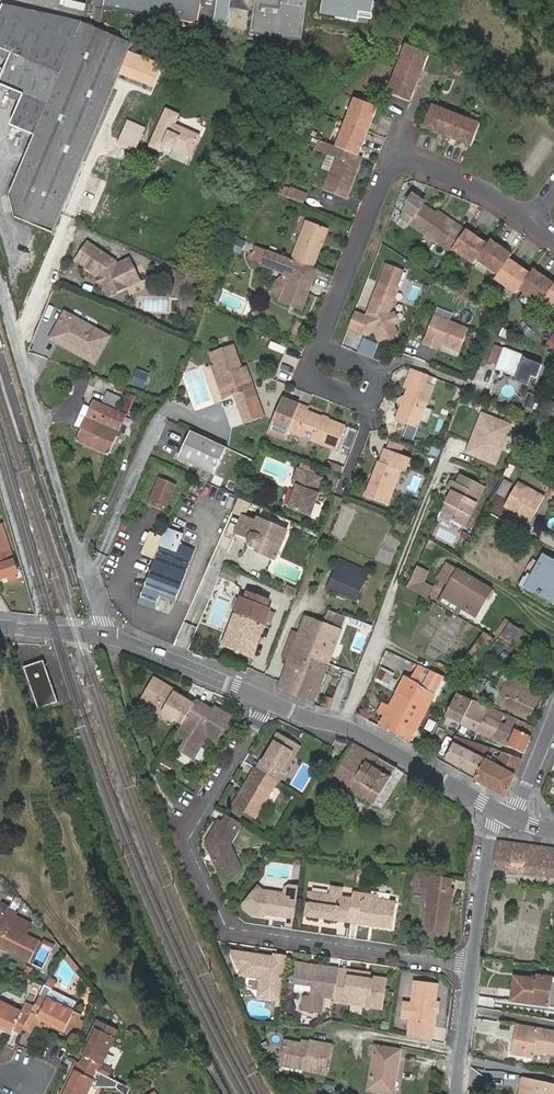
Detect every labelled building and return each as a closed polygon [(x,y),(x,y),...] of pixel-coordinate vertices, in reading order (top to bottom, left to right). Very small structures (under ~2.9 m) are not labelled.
[(103,8),(198,24),(203,0),(104,0),(103,8)] [(252,36),(304,43),(310,0),(258,0),(252,36)] [(321,17),(358,23),(359,19),(374,21),(378,0),(323,0),(321,17)] [(82,22),(77,20),(10,6),(3,5),(0,12),(0,49),(12,54),(0,82),(0,85),(24,95),(11,126),(34,136),(82,22)] [(64,207),(133,44),(82,22),(34,136),(9,195),(15,218),(53,234),(64,207)] [(407,46),(397,71),(413,76),(417,67),(424,70),(429,55),(407,46)] [(417,67),(413,76),(420,79),(424,70),(417,67)] [(413,76),(397,71),(388,95),(402,100),(411,104),(417,88),(410,85),(413,76)] [(410,85),(417,88),(420,79),(413,76),(410,85)] [(259,92),(246,86),(242,94),(255,100),(259,92)] [(355,100),(345,124),(359,130),(362,121),(372,125),(378,109),(371,106),(365,104),(355,100)] [(452,131),(458,115),(433,106),(432,105),(424,126),(423,128),(442,135),(444,128),(452,131)] [(178,116),(166,110),(150,146),(162,152),(165,146),(190,157),(200,136),(174,125),(178,116)] [(477,137),(482,124),(458,115),(452,131),(461,134),(458,141),(474,147),(477,137)] [(359,130),(368,133),(372,125),(362,121),(359,130)] [(359,157),(365,141),(356,138),(359,130),(345,124),(336,148),(359,157)] [(444,128),(442,135),(449,138),(449,137),(452,131),(444,128)] [(365,141),(368,133),(359,130),(356,138),(365,141)] [(449,137),(449,138),(458,141),(461,134),(452,131),(449,137)] [(336,148),(326,144),(323,154),(339,160),(327,192),(349,200),(365,158),(359,157),(336,148)] [(303,206),(307,197),(292,191),(289,200),(303,206)] [(462,238),(465,233),(456,227),(455,229),(437,216),(423,206),(425,204),(414,196),(408,205),(410,206),(402,218),(451,254),(452,252),(462,238)] [(456,227),(438,214),(437,216),(455,229),(456,227)] [(309,225),(293,263),(302,266),(315,271),(330,232),(309,225)] [(475,238),(466,232),(465,233),(462,238),(470,245),(475,238)] [(452,252),(473,267),(476,263),(487,247),(475,238),(470,245),(462,238),(452,252)] [(505,253),(490,243),(487,247),(476,263),(498,278),(499,276),(505,268),(507,265),(500,259),(505,253)] [(106,281),(104,282),(110,296),(141,281),(130,258),(117,264),(89,244),(78,261),(101,276),(104,275),(106,281)] [(293,263),(269,253),(263,268),(286,278),(288,283),(282,299),(280,303),(302,312),(309,295),(306,293),(308,288),(311,289),(315,280),(303,276),(300,272),(302,266),(293,263)] [(509,262),(512,258),(505,253),(500,259),(507,265),(509,262)] [(513,274),(517,268),(509,262),(507,265),(505,268),(513,274)] [(315,280),(318,272),(315,271),(302,266),(300,272),(303,276),(315,280)] [(396,291),(403,274),(386,268),(379,285),(396,291)] [(495,283),(516,297),(519,294),(519,293),(530,277),(517,268),(513,274),(505,268),(499,276),(498,278),(497,279),(495,283)] [(548,282),(534,272),(530,277),(519,293),(540,308),(544,303),(551,293),(544,288),(548,282)] [(282,299),(288,283),(286,278),(277,282),(272,295),(282,299)] [(548,282),(544,288),(551,293),(553,289),(553,288),(553,287),(548,282)] [(355,317),(349,332),(368,339),(375,337),(379,346),(389,340),(385,332),(394,328),(389,317),(398,292),(396,291),(379,285),(369,312),(371,317),(370,319),(365,321),(355,317)] [(553,289),(551,293),(544,303),(553,310),(553,289)] [(190,329),(196,312),(188,309),(183,326),(190,329)] [(110,337),(65,313),(58,325),(65,329),(60,339),(97,360),(110,337)] [(389,317),(394,328),(398,326),(393,315),(389,317)] [(441,347),(461,354),(469,331),(435,317),(424,347),(436,351),(438,347),(441,347)] [(65,329),(58,325),(51,339),(95,363),(97,360),(60,339),(65,329)] [(216,364),(227,396),(234,393),(238,406),(245,424),(262,417),(256,400),(243,367),(241,368),(232,343),(211,351),(216,364)] [(504,349),(495,346),(489,362),(497,366),(504,349)] [(543,366),(524,358),(504,349),(497,366),(495,371),(516,380),(518,374),(536,382),(543,366)] [(223,398),(227,396),(216,364),(211,365),(223,398)] [(256,400),(262,417),(267,415),(260,398),(248,366),(243,367),(256,400)] [(148,375),(137,371),(134,381),(144,385),(148,375)] [(426,376),(411,371),(403,389),(408,391),(405,398),(401,409),(396,421),(416,430),(432,389),(422,386),(426,376)] [(110,425),(122,398),(107,392),(102,403),(94,400),(76,442),(108,455),(118,432),(123,434),(124,431),(110,425)] [(127,395),(122,398),(110,425),(124,431),(126,427),(121,425),(126,414),(127,415),(135,396),(128,392),(127,395)] [(533,409),(538,396),(529,393),(525,406),(533,409)] [(538,409),(550,416),(553,409),(553,401),(546,397),(538,409)] [(401,409),(405,398),(396,400),(401,409)] [(287,432),(335,452),(345,429),(307,414),(308,411),(282,401),(269,430),(285,437),(287,432)] [(470,444),(466,454),(495,465),(509,426),(481,416),(477,427),(479,428),(473,445),(470,444)] [(228,447),(193,430),(180,457),(215,474),(228,447)] [(285,437),(269,430),(267,435),(283,442),(285,437)] [(366,496),(389,506),(402,472),(402,471),(407,458),(399,454),(386,449),(381,463),(379,463),(366,496)] [(409,474),(414,460),(407,458),(402,471),(402,472),(409,474)] [(310,516),(319,494),(316,492),(321,478),(298,469),(292,485),(296,487),(288,508),(310,516)] [(108,474),(100,492),(108,496),(116,478),(108,474)] [(417,492),(421,477),(413,475),(409,490),(417,492)] [(454,523),(466,529),(485,487),(460,476),(456,485),(451,482),(447,491),(453,493),(442,515),(455,521),(454,523)] [(176,486),(161,479),(152,499),(167,506),(176,486)] [(504,503),(509,487),(500,484),(494,499),(504,503)] [(543,497),(516,484),(504,509),(514,513),(513,516),(531,524),(543,497)] [(237,534),(249,540),(249,541),(248,542),(249,544),(249,545),(249,546),(250,547),(251,548),(252,549),(253,549),(254,550),(255,550),(257,550),(258,549),(259,549),(260,549),(261,548),(261,547),(262,546),(258,555),(275,562),(287,531),(259,519),(256,524),(244,518),(237,534)] [(165,542),(180,549),(188,532),(172,525),(169,534),(165,542)] [(1,527),(0,527),(0,581),(19,574),(1,527)] [(147,547),(160,553),(165,542),(169,534),(156,528),(147,547)] [(448,543),(456,544),(457,530),(449,530),(448,543)] [(432,541),(429,539),(425,546),(431,550),(434,542),(432,541)] [(196,557),(180,549),(165,542),(160,553),(139,599),(156,607),(162,593),(177,599),(196,557)] [(526,588),(553,603),(553,562),(544,556),(536,570),(526,588)] [(367,572),(340,560),(328,589),(355,600),(367,572)] [(437,582),(447,588),(458,570),(448,564),(437,582)] [(415,567),(406,586),(410,589),(412,590),(426,598),(432,589),(421,582),(427,570),(416,565),(415,567)] [(239,575),(224,568),(220,577),(234,584),(239,575)] [(458,570),(447,588),(451,590),(446,599),(471,614),(481,596),(486,599),(492,589),(458,570)] [(451,590),(447,588),(442,596),(446,599),(451,590)] [(222,645),(250,656),(269,608),(265,607),(268,601),(248,592),(245,599),(241,597),(222,645)] [(476,616),(486,599),(481,596),(471,614),(476,616)] [(324,624),(295,696),(313,703),(346,617),(329,611),(324,624)] [(288,661),(277,688),(295,696),(324,624),(305,616),(299,634),(288,661)] [(372,626),(363,622),(361,628),(370,632),(372,626)] [(524,632),(509,623),(499,637),(522,653),(527,645),(519,640),(524,632)] [(288,661),(299,634),(291,631),(281,659),(288,661)] [(463,659),(449,679),(454,682),(446,695),(452,697),(454,692),(460,687),(494,639),(484,632),(464,659),(463,659)] [(42,661),(22,668),(37,710),(57,703),(42,661)] [(387,672),(382,670),(379,679),(383,681),(387,672)] [(398,694),(412,700),(421,683),(423,684),(428,676),(416,670),(411,680),(407,678),(398,694)] [(412,700),(428,709),(435,695),(434,695),(443,677),(431,671),(428,676),(423,684),(421,683),(412,700)] [(524,686),(512,710),(527,718),(542,691),(513,673),(510,679),(524,686)] [(496,690),(498,691),(502,694),(508,682),(502,678),(496,690)] [(497,703),(512,710),(524,686),(510,679),(508,682),(502,694),(497,703)] [(142,702),(183,725),(195,703),(155,680),(142,702)] [(446,717),(461,724),(473,700),(468,698),(456,693),(446,717)] [(399,724),(412,700),(398,694),(380,727),(391,734),(397,723),(399,724)] [(391,734),(409,743),(428,709),(412,700),(399,724),(397,723),(391,734)] [(473,700),(461,724),(478,732),(489,707),(480,703),(473,700)] [(183,725),(176,737),(186,742),(180,752),(194,760),(206,738),(216,744),(231,718),(215,709),(213,712),(196,703),(195,703),(183,725)] [(489,707),(478,732),(493,739),(505,714),(489,707)] [(493,739),(508,745),(520,720),(509,715),(505,714),(493,739)] [(520,720),(508,745),(524,753),(535,727),(520,720)] [(277,783),(278,784),(300,747),(278,734),(262,761),(263,764),(258,772),(277,783)] [(446,758),(476,777),(492,749),(489,747),(473,742),(457,736),(446,758)] [(396,769),(352,744),(340,764),(332,779),(375,804),(396,769)] [(475,779),(506,796),(522,759),(504,753),(492,749),(476,777),(475,779)] [(256,771),(254,770),(232,807),(255,820),(277,783),(258,772),(256,771)] [(242,826),(227,817),(223,825),(219,823),(206,845),(221,875),(234,868),(236,864),(230,853),(230,847),(242,826)] [(494,869),(553,878),(553,850),(497,842),(493,869),(494,869)] [(234,868),(221,875),(223,878),(241,868),(230,847),(230,853),(236,864),(234,868)] [(450,891),(452,880),(423,876),(422,888),(430,889),(423,935),(447,938),(453,892),(450,891)] [(287,914),(295,915),(299,888),(291,887),(285,890),(284,897),(273,896),(257,887),(241,906),(243,910),(255,916),(265,917),(267,915),(269,911),(277,912),(280,917),(286,918),(287,914)] [(338,918),(349,920),(352,899),(341,897),(342,889),(332,888),(331,896),(310,892),(306,916),(320,918),(321,916),(325,917),(325,920),(338,922),(338,918)] [(379,898),(353,893),(352,899),(349,920),(360,922),(359,925),(369,927),(370,924),(375,925),(374,928),(391,931),(396,904),(379,901),(379,898)] [(8,909),(10,906),(2,903),(0,908),(0,926),(8,909)] [(17,909),(10,906),(8,909),(12,911),(10,915),(13,917),(14,916),(17,909)] [(31,963),(41,942),(26,934),(9,926),(13,917),(10,915),(12,911),(8,909),(0,926),(0,948),(31,963)] [(26,934),(31,924),(14,916),(13,917),(9,926),(26,934)] [(281,1003),(286,967),(278,966),(273,960),(233,953),(232,956),(238,969),(242,969),(241,976),(258,978),(261,984),(260,992),(270,994),(269,1001),(281,1003)] [(76,971),(79,969),(68,955),(65,958),(76,971)] [(286,967),(288,960),(274,957),(273,960),(278,966),(286,967)] [(340,969),(298,963),(298,966),(329,970),(328,973),(339,975),(339,973),(340,969)] [(329,970),(298,966),(295,984),(314,987),(312,998),(304,997),(302,1011),(322,1014),(324,998),(335,1000),(339,975),(328,973),(329,970)] [(335,1000),(335,1003),(382,1010),(387,981),(369,978),(369,981),(356,979),(356,976),(339,973),(339,975),(335,1000)] [(551,990),(552,979),(537,976),(536,981),(515,978),(511,1001),(548,1006),(551,990)] [(55,981),(48,978),(46,983),(44,985),(51,989),(55,981)] [(408,1037),(422,1039),(430,1041),(434,1012),(439,1013),(440,1004),(436,1003),(439,986),(417,983),(413,1005),(406,1004),(403,1018),(411,1019),(408,1037)] [(34,1005),(22,1028),(31,1032),(38,1019),(64,1032),(65,1030),(75,1010),(47,997),(51,989),(44,985),(34,1005)] [(259,999),(269,1001),(270,994),(260,992),(259,999)] [(21,1032),(22,1028),(34,1005),(27,1002),(22,1011),(0,1000),(0,1024),(12,1030),(13,1029),(21,1032)] [(75,1010),(65,1030),(73,1034),(82,1014),(75,1010)] [(84,1055),(80,1063),(106,1077),(110,1069),(102,1064),(115,1037),(114,1037),(118,1030),(98,1019),(81,1053),(84,1055)] [(539,1052),(553,1054),(553,1032),(516,1025),(511,1054),(523,1056),(524,1049),(539,1052)] [(310,1047),(286,1042),(282,1061),(306,1066),(305,1070),(327,1074),(332,1046),(311,1042),(310,1047)] [(368,1086),(390,1090),(393,1074),(397,1075),(401,1050),(375,1046),(368,1086)] [(538,1055),(539,1052),(524,1049),(523,1056),(532,1058),(533,1054),(538,1055)] [(118,1082),(106,1077),(80,1063),(77,1061),(73,1069),(61,1093),(87,1093),(91,1086),(116,1087),(118,1082)] [(306,1066),(282,1061),(285,1066),(305,1070),(306,1066)] [(524,1079),(520,1093),(553,1093),(553,1086),(524,1079)] [(131,1089),(118,1082),(116,1087),(123,1093),(130,1093),(132,1087),(131,1089)]
